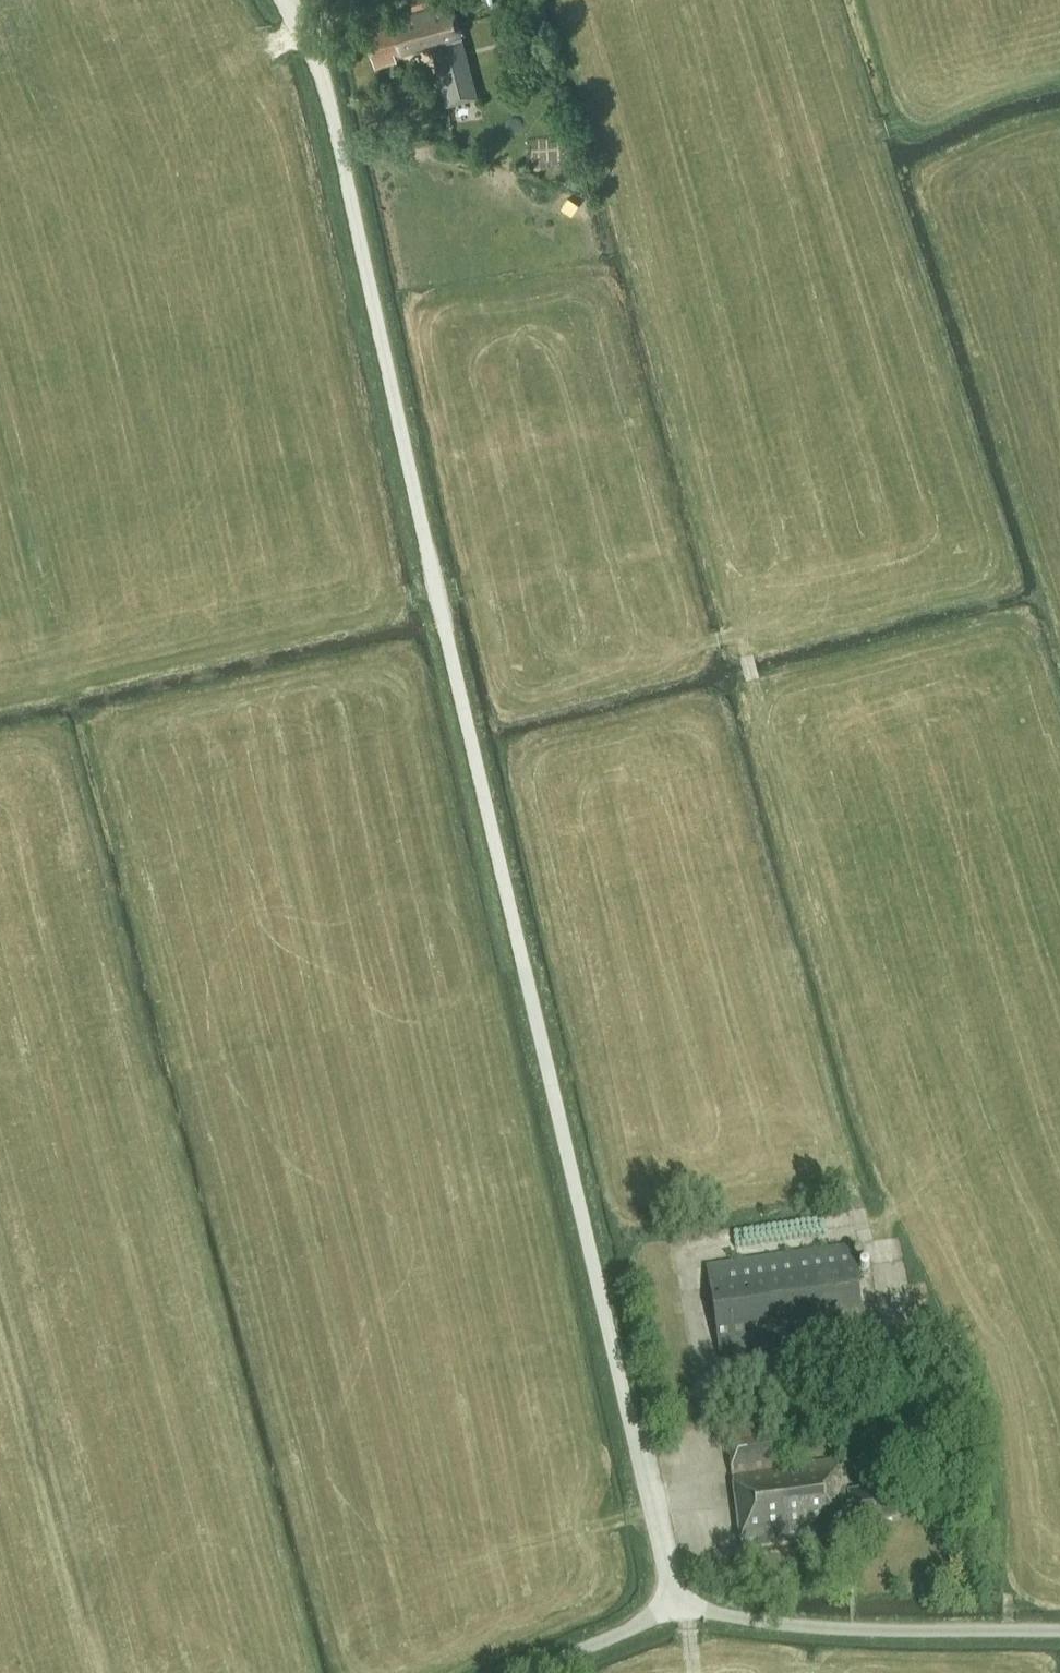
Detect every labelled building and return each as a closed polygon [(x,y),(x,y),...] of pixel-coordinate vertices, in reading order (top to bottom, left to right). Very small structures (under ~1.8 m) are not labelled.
[(477,95),(452,0),(448,0),(431,5),(429,0),(409,0),(412,10),(363,23),(375,66),(395,60),(393,53),(430,43),(446,104),(477,95)] [(864,1338),(851,1245),(706,1266),(719,1358),(864,1338)] [(797,1412),(784,1413),(786,1432),(799,1430),(797,1412)] [(839,1527),(895,1519),(891,1487),(846,1493),(846,1488),(840,1489),(836,1460),(787,1466),(780,1415),(723,1422),(741,1550),(840,1537),(839,1527)]
